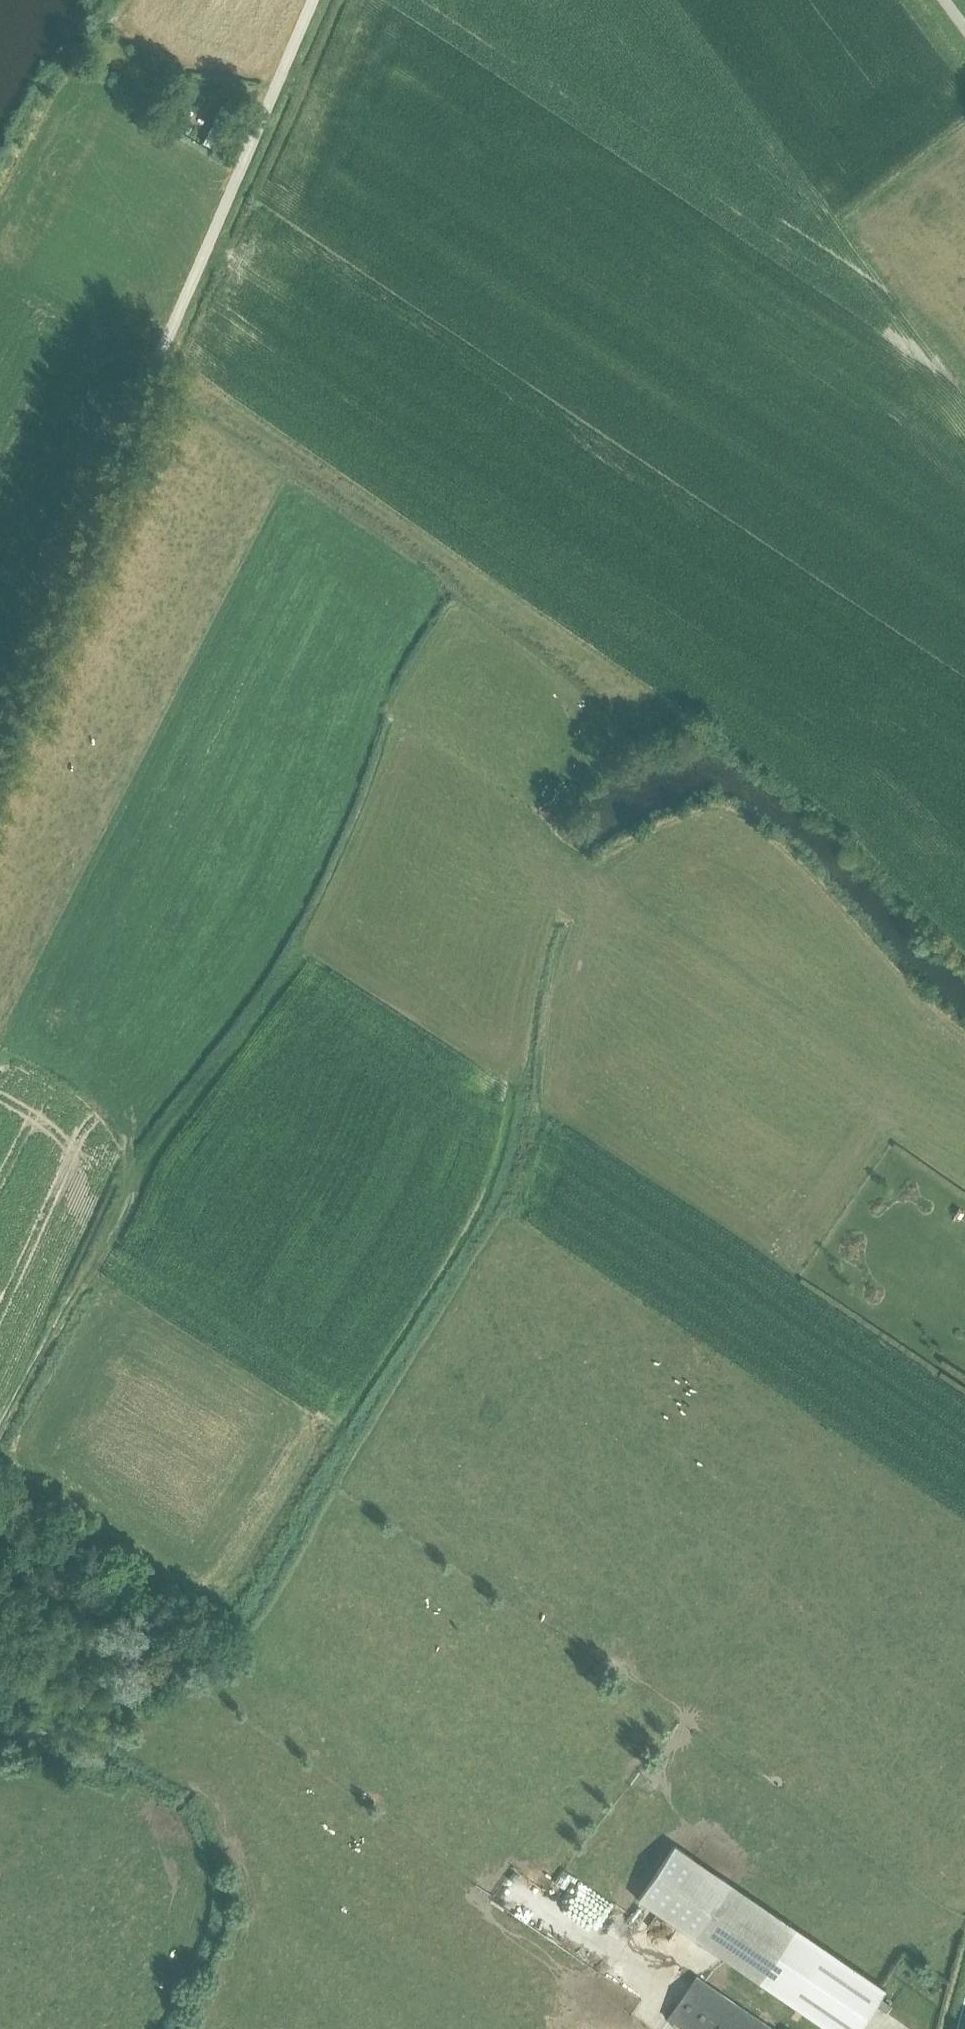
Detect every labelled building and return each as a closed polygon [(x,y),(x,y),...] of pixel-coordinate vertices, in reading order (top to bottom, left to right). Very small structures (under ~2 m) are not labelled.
[(829,2028),(858,2028),(885,1989),(675,1845),(638,1899),(829,2028)] [(555,1881),(565,1887),(573,1874),(563,1868),(555,1881)] [(696,1974),(667,2018),(683,2028),(777,2028),(696,1974)]
